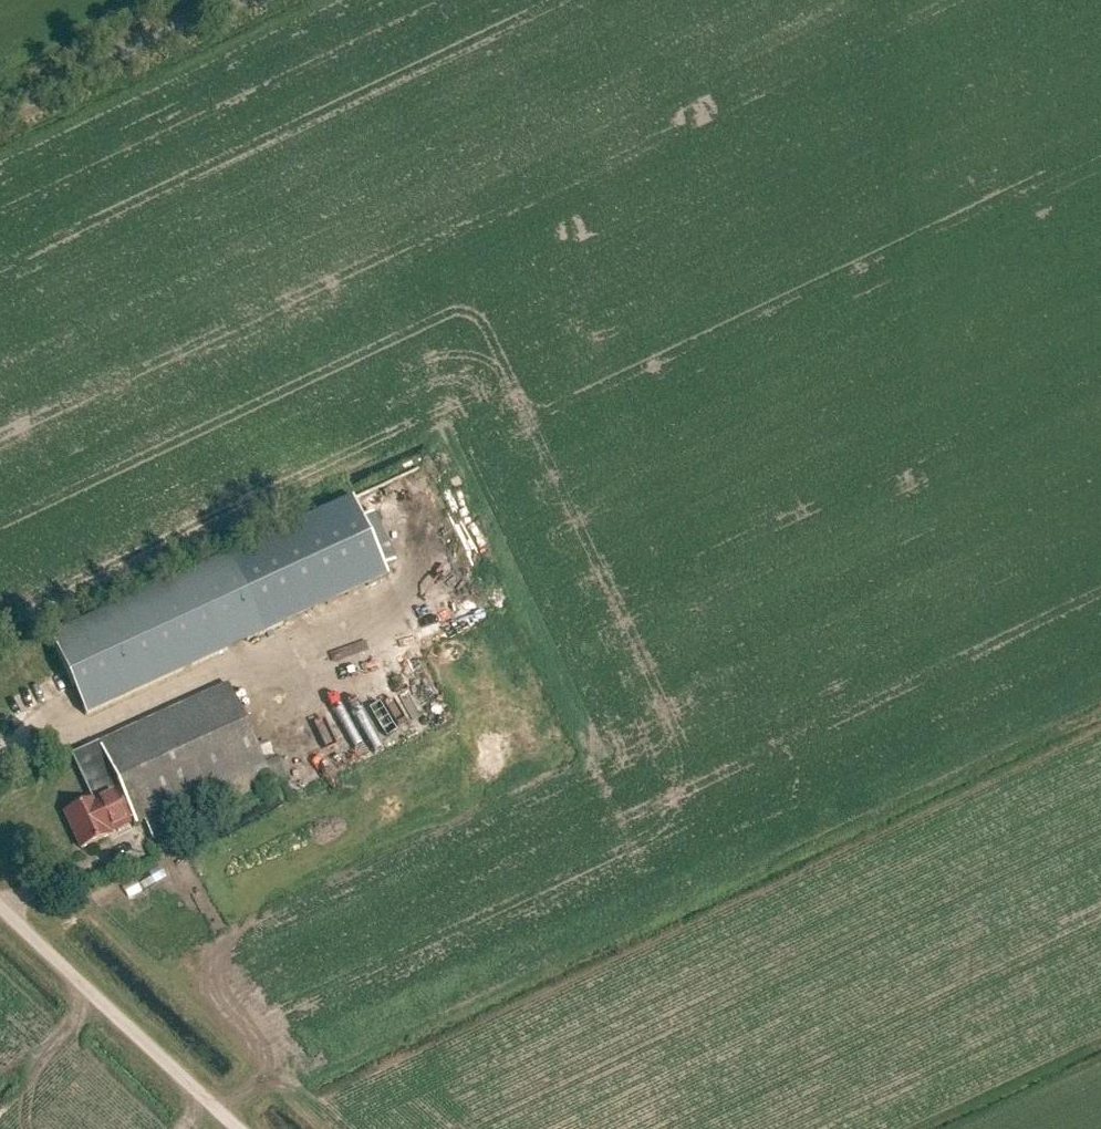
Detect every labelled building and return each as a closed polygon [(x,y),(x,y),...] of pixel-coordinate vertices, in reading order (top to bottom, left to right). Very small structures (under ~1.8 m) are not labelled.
[(86,717),(267,634),(388,578),(353,501),(50,640),(86,717)] [(263,763),(227,686),(73,757),(93,801),(65,814),(81,850),(110,837),(107,831),(133,819),(135,825),(144,822),(153,841),(287,779),(277,757),(263,763)]
